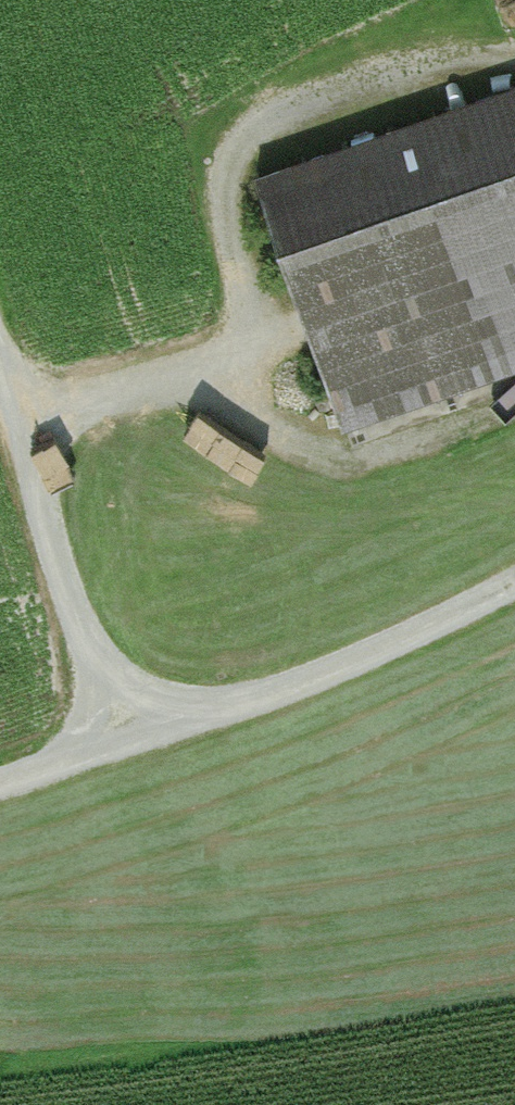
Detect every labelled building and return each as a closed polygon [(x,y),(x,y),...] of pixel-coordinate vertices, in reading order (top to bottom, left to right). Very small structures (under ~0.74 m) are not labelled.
[(263,167),(343,416),(514,362),(514,87),(263,167)]
